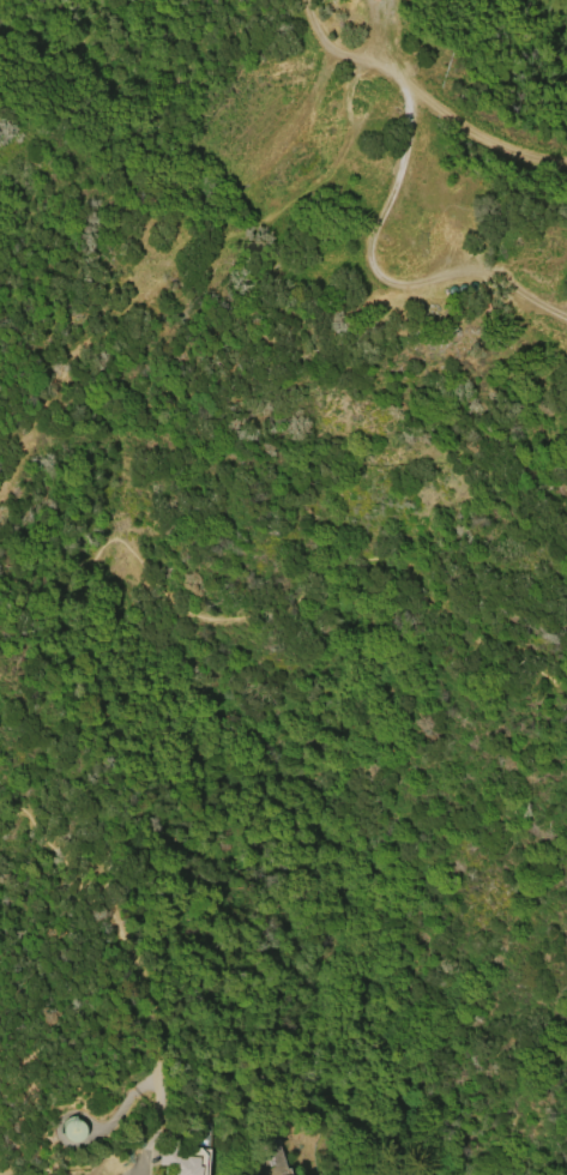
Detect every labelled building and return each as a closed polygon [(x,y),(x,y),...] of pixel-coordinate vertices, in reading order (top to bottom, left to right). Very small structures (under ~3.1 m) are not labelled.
[(62,1132),(62,1128),(64,1125),(66,1122),(70,1120),(73,1119),(77,1119),(80,1120),(83,1122),(85,1126),(86,1129),(85,1134),(84,1137),(80,1140),(77,1141),(73,1141),(70,1141),(66,1139),(64,1135),(62,1132)] [(200,1167),(200,1174),(173,1174),(174,1165),(158,1164),(159,1147),(175,1149),(175,1152),(179,1153),(179,1158),(186,1158),(186,1156),(198,1157),(198,1167),(200,1167)]
